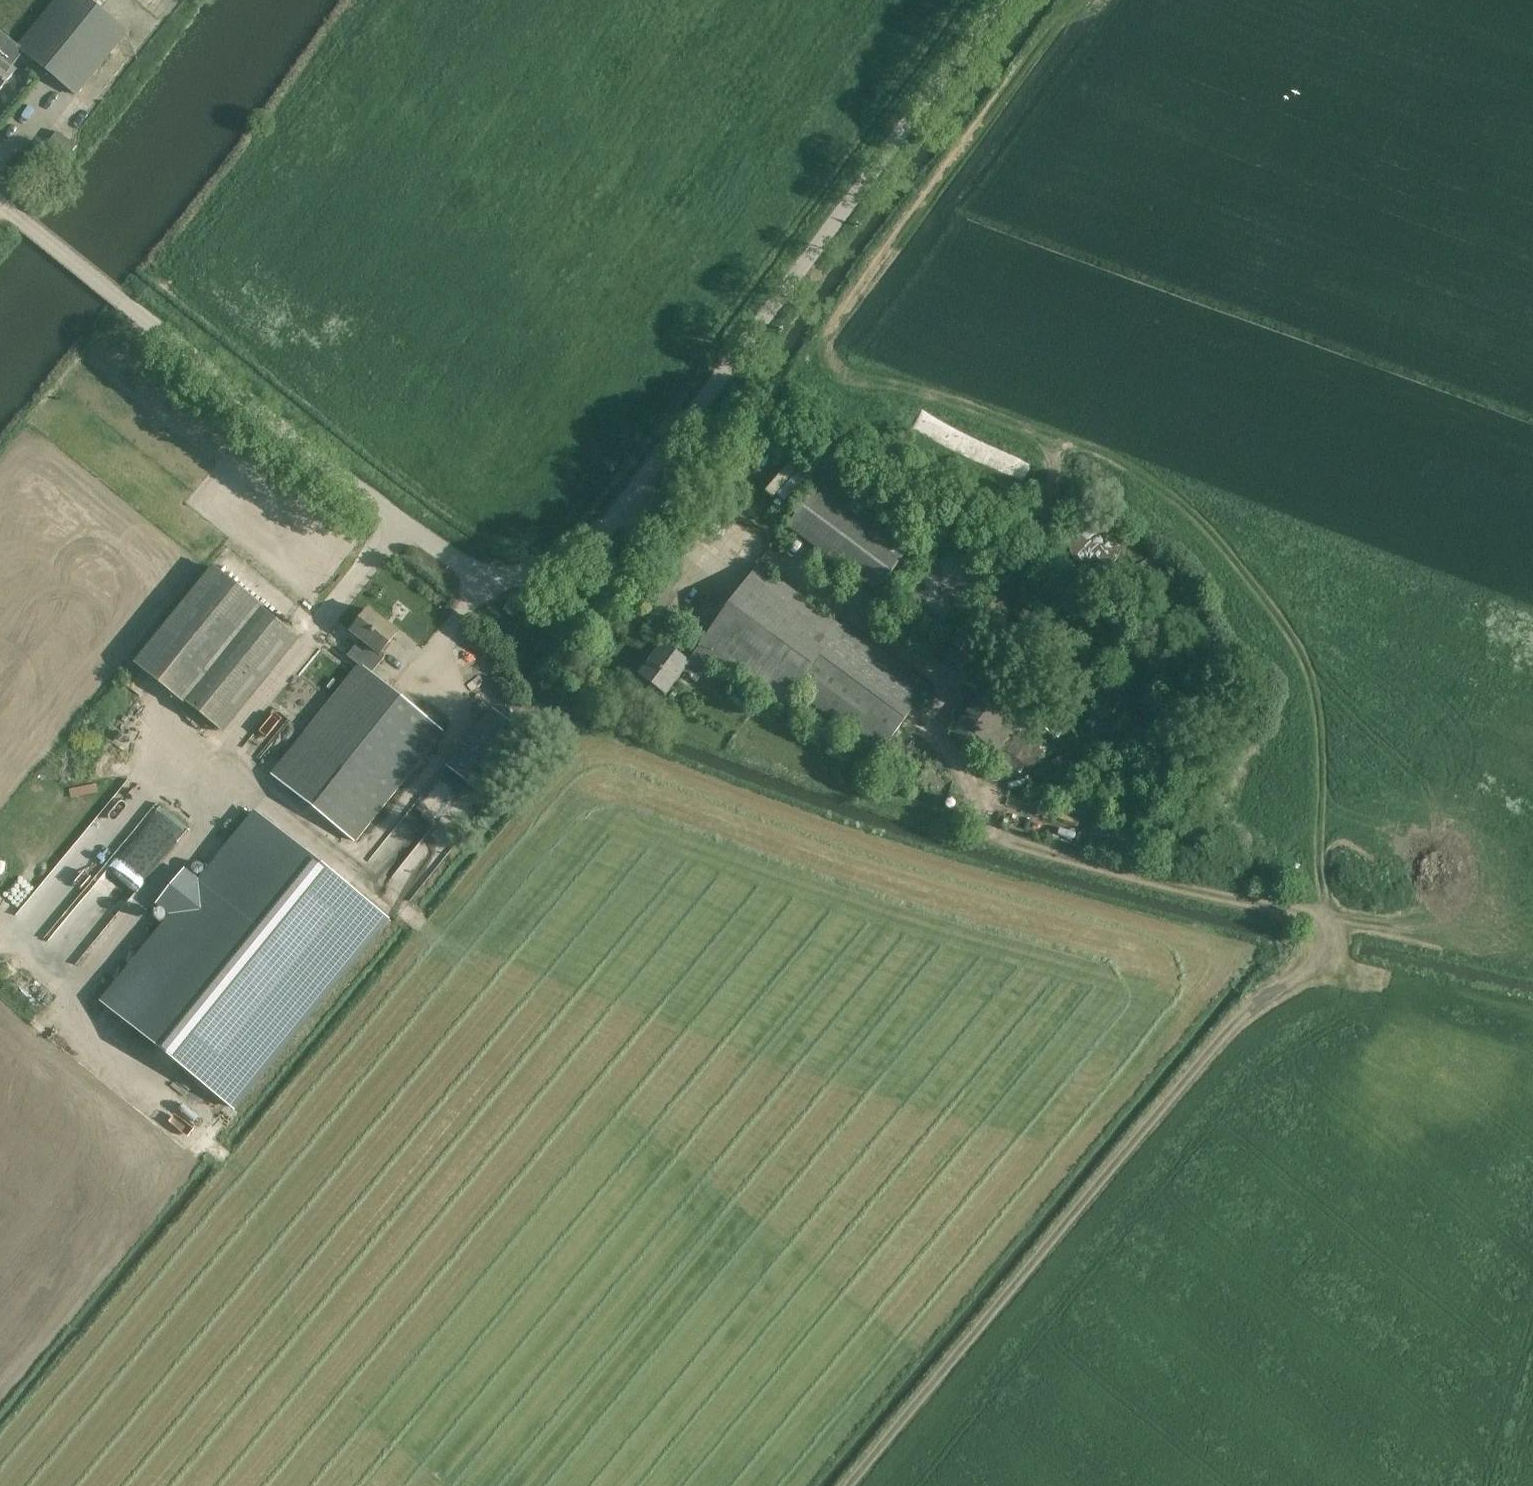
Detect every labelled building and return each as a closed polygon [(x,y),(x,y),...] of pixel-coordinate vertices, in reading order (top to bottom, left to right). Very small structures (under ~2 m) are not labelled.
[(16,71),(12,68),(24,53),(76,95),(127,33),(86,0),(55,0),(20,42),(17,45),(9,39),(0,51),(0,90),(16,71)] [(58,131),(50,141),(63,151),(69,156),(77,146),(71,142),(58,131)] [(929,542),(920,535),(830,469),(787,528),(773,547),(781,552),(795,533),(886,601),(929,542)] [(739,676),(746,682),(740,690),(758,704),(764,696),(780,707),(791,692),(875,755),(925,687),(840,624),(839,626),(759,566),(698,647),(726,667),(720,675),(733,685),(739,676)] [(212,568),(135,661),(218,729),(294,635),(212,568)] [(414,710),(366,671),(397,633),(369,610),(349,634),(358,642),(347,656),(359,666),(358,667),(362,671),(274,778),(350,839),(430,749),(443,733),(441,732),(450,721),(422,700),(414,710)] [(640,675),(656,687),(664,693),(679,673),(693,683),(706,666),(720,675),(726,667),(698,647),(687,663),(663,644),(640,675)] [(1043,753),(1016,733),(1030,714),(991,686),(955,736),(994,764),(1008,776),(1014,767),(1022,773),(1025,768),(1030,772),(1043,753)] [(763,707),(774,714),(779,707),(769,699),(763,707)] [(492,710),(479,726),(446,767),(490,802),(536,745),(492,710)] [(170,916),(100,1001),(235,1111),(390,920),(255,810),(198,880),(185,869),(156,904),(170,916)]
